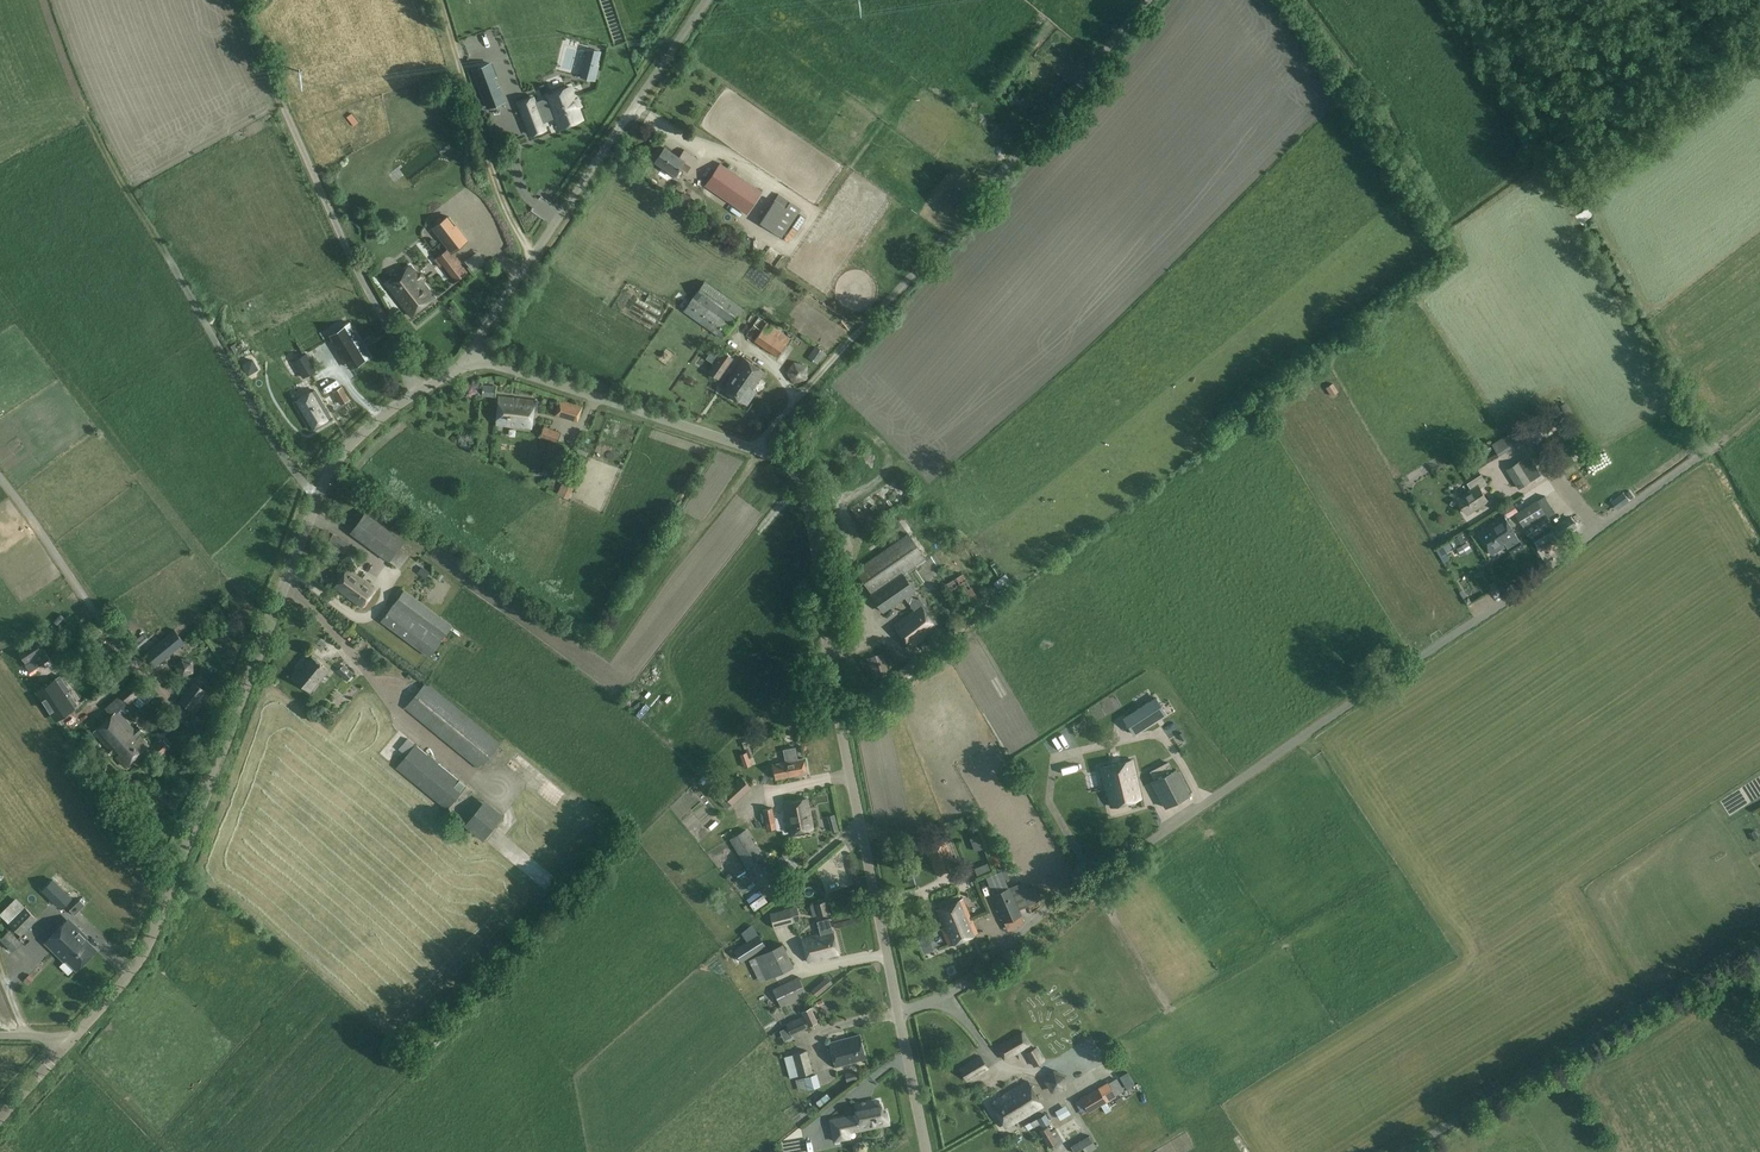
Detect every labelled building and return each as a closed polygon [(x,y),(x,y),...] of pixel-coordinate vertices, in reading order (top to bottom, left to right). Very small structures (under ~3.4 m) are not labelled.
[(483,2),(489,11),(496,7),(491,0),(486,0),(483,2)] [(508,45),(516,59),(524,54),(517,41),(508,45)] [(600,52),(588,49),(581,77),(595,80),(599,65),(597,65),(600,52)] [(491,62),(474,69),(489,107),(505,101),(500,85),(498,86),(494,77),(496,76),(491,62)] [(534,97),(519,103),(524,113),(533,110),(534,114),(540,112),(542,119),(554,114),(555,118),(559,127),(583,118),(579,106),(581,105),(578,97),(575,98),(571,86),(547,95),(547,97),(549,101),(537,105),(536,102),(534,97)] [(533,110),(524,113),(531,134),(546,129),(542,119),(540,112),(534,114),(533,110)] [(588,126),(583,133),(593,140),(597,133),(588,126)] [(658,155),(654,162),(664,168),(663,171),(672,177),(674,175),(679,167),(686,172),(696,158),(684,150),(680,156),(665,146),(663,149),(661,149),(657,154),(658,155)] [(746,214),(761,192),(726,167),(719,163),(704,185),(746,214)] [(779,193),(774,200),(773,200),(758,222),(782,238),(800,210),(789,202),(790,201),(779,193)] [(449,216),(433,228),(449,248),(452,252),(467,240),(449,216)] [(780,238),(775,244),(784,252),(789,246),(780,238)] [(449,248),(434,259),(440,268),(443,265),(456,281),(468,272),(452,252),(449,248)] [(386,285),(399,300),(411,315),(434,297),(422,281),(410,266),(386,285)] [(683,311),(722,339),(743,309),(704,281),(683,311)] [(807,305),(800,316),(811,323),(817,313),(815,311),(814,312),(809,309),(810,308),(807,305)] [(754,341),(777,357),(790,337),(772,325),(774,323),(760,314),(753,325),(761,330),(754,341)] [(349,324),(331,335),(344,358),(346,356),(353,367),(369,356),(349,324)] [(718,380),(733,358),(723,351),(708,372),(718,380)] [(291,362),(301,377),(312,370),(303,355),(291,362)] [(749,393),(764,372),(743,358),(722,388),(743,403),(743,402),(747,404),(753,395),(749,393)] [(1339,390),(1332,380),(1325,386),(1332,395),(1339,390)] [(479,390),(478,394),(482,394),(481,395),(494,397),(495,386),(483,385),(482,390),(479,390)] [(341,404),(349,399),(342,387),(333,392),(341,404)] [(310,429),(331,417),(314,390),(294,403),(310,429)] [(531,428),(534,400),(499,397),(496,424),(531,428)] [(578,421),(582,406),(559,399),(555,414),(578,421)] [(1565,417),(1557,405),(1550,410),(1558,422),(1565,417)] [(556,443),(560,433),(544,426),(540,437),(556,443)] [(1519,427),(1510,433),(1516,444),(1526,438),(1519,427)] [(573,437),(575,431),(563,428),(561,434),(573,437)] [(1493,449),(1490,443),(1483,447),(1486,452),(1493,449)] [(1518,461),(1506,469),(1519,489),(1531,481),(1518,461)] [(1479,487),(1487,483),(1481,474),(1469,482),(1473,488),(1458,498),(1468,514),(1488,501),(1479,487)] [(559,494),(568,498),(574,484),(565,480),(559,494)] [(770,486),(761,493),(771,505),(780,497),(770,486)] [(1623,493),(1612,501),(1614,505),(1618,510),(1629,501),(1626,497),(1623,493)] [(1536,502),(1516,514),(1532,540),(1534,539),(1552,527),(1536,502)] [(350,533),(389,562),(399,568),(414,547),(404,541),(365,512),(350,533)] [(1503,515),(1490,523),(1497,535),(1500,534),(1506,545),(1511,553),(1522,547),(1517,538),(1503,515)] [(1569,516),(1552,527),(1534,539),(1541,551),(1559,539),(1576,528),(1569,516)] [(1581,519),(1575,523),(1583,534),(1589,530),(1581,519)] [(1506,545),(1500,534),(1497,535),(1490,523),(1477,531),(1491,554),(1506,545)] [(903,574),(925,558),(908,533),(855,570),(871,594),(902,573),(903,574)] [(327,545),(340,551),(343,553),(349,542),(341,539),(342,538),(333,534),(327,545)] [(1454,549),(1458,547),(1459,548),(1467,543),(1462,534),(1450,540),(1454,549)] [(1436,549),(1440,557),(1452,550),(1448,542),(1436,549)] [(362,606),(374,589),(347,569),(335,587),(362,606)] [(392,570),(388,575),(397,581),(401,576),(392,570)] [(882,612),(914,591),(903,574),(902,573),(871,594),(870,595),(882,612)] [(429,656),(452,625),(404,589),(381,621),(429,656)] [(924,605),(917,596),(909,603),(914,611),(894,626),(909,647),(925,636),(929,641),(939,633),(922,607),(924,605)] [(1484,603),(1488,610),(1495,606),(1492,599),(1484,603)] [(144,654),(155,667),(185,642),(174,629),(144,654)] [(26,663),(43,652),(35,639),(18,650),(26,663)] [(644,640),(636,659),(646,663),(654,644),(644,640)] [(310,691),(327,671),(310,657),(294,677),(310,691)] [(884,680),(892,690),(916,673),(909,662),(884,680)] [(136,678),(119,693),(121,694),(128,702),(129,704),(146,689),(136,678)] [(56,719),(77,705),(68,691),(63,695),(54,681),(38,692),(56,719)] [(179,701),(192,711),(207,691),(193,681),(179,701)] [(479,769),(501,744),(426,682),(405,707),(479,769)] [(106,708),(112,716),(117,711),(128,702),(121,694),(106,708)] [(146,694),(129,705),(132,709),(149,698),(146,694)] [(197,717),(211,697),(206,694),(192,714),(197,717)] [(1133,735),(1166,714),(1156,697),(1123,718),(1133,735)] [(804,698),(792,700),(797,726),(809,723),(804,698)] [(151,716),(161,726),(169,720),(159,709),(151,716)] [(125,766),(148,746),(117,711),(112,716),(94,732),(125,766)] [(156,748),(161,753),(170,745),(165,739),(156,748)] [(746,748),(749,758),(753,756),(748,742),(739,745),(740,750),(746,748)] [(406,756),(396,768),(447,810),(448,810),(467,786),(415,745),(406,756)] [(795,748),(788,750),(783,751),(785,762),(773,765),(775,778),(806,772),(803,758),(797,759),(795,748)] [(740,754),(742,761),(748,758),(746,752),(740,754)] [(1130,761),(1100,768),(1105,789),(1107,789),(1107,788),(1137,780),(1132,760),(1130,761)] [(97,778),(107,769),(101,763),(91,772),(97,778)] [(1168,763),(1150,772),(1154,781),(1152,782),(1165,807),(1189,795),(1176,769),(1173,771),(1168,763)] [(708,772),(699,780),(703,784),(712,777),(708,772)] [(740,776),(721,794),(732,806),(751,788),(740,776)] [(1137,780),(1107,788),(1107,789),(1111,807),(1141,798),(1137,780)] [(1195,783),(1187,787),(1192,797),(1200,793),(1195,783)] [(738,811),(756,794),(752,790),(734,807),(738,811)] [(787,817),(810,813),(807,799),(784,803),(787,817)] [(772,808),(762,810),(766,831),(776,830),(772,808)] [(810,813),(787,817),(790,832),(813,828),(810,813)] [(502,828),(506,821),(497,816),(494,823),(502,828)] [(839,830),(837,823),(830,825),(832,832),(839,830)] [(764,858),(761,853),(746,829),(729,839),(746,868),(764,858)] [(1755,830),(1748,834),(1752,841),(1758,838),(1755,830)] [(926,848),(928,853),(936,875),(956,868),(946,840),(926,848)] [(786,851),(782,854),(783,855),(790,866),(795,862),(790,855),(789,856),(786,851)] [(531,874),(533,882),(543,881),(542,872),(531,874)] [(53,880),(43,890),(61,907),(71,898),(53,880)] [(1022,881),(1010,886),(991,894),(1003,923),(1022,915),(1020,909),(1032,904),(1022,881)] [(961,923),(972,918),(963,898),(936,910),(943,926),(941,927),(941,928),(960,920),(961,923)] [(758,917),(771,908),(767,901),(753,910),(758,917)] [(825,901),(815,904),(809,905),(812,917),(818,915),(818,916),(828,913),(825,901)] [(724,910),(720,904),(715,908),(719,914),(724,910)] [(25,906),(8,924),(21,936),(38,919),(25,906)] [(796,906),(770,913),(773,927),(800,920),(796,906)] [(811,946),(835,941),(829,918),(817,921),(820,934),(809,937),(811,946)] [(960,920),(941,928),(949,945),(978,933),(972,918),(961,923),(960,920)] [(72,925),(67,920),(48,940),(53,945),(50,947),(65,961),(67,959),(77,969),(96,949),(86,939),(88,937),(74,923),(72,925)] [(37,921),(20,939),(29,947),(36,940),(32,936),(42,926),(37,921)] [(1012,937),(1029,929),(1026,922),(1008,930),(1012,937)] [(741,933),(747,942),(734,950),(741,961),(765,946),(758,935),(752,924),(741,933)] [(8,930),(0,938),(9,947),(13,951),(21,942),(8,930)] [(838,954),(839,954),(835,941),(811,946),(809,937),(802,938),(808,962),(828,957),(829,960),(839,958),(838,954)] [(749,960),(754,972),(760,982),(766,979),(766,980),(794,966),(783,943),(754,956),(755,957),(749,960)] [(30,974),(24,980),(29,984),(34,979),(30,974)] [(780,1006),(807,994),(799,977),(772,989),(780,1006)] [(828,977),(811,991),(816,996),(833,983),(828,977)] [(801,1012),(808,1026),(817,1022),(810,1007),(801,1012)] [(786,1024),(791,1035),(807,1028),(802,1016),(786,1024)] [(1023,1031),(996,1047),(1004,1060),(1031,1044),(1023,1031)] [(866,1058),(859,1034),(829,1043),(835,1067),(866,1058)] [(1036,1048),(1027,1053),(1034,1066),(1044,1060),(1036,1048)] [(813,1072),(807,1050),(784,1056),(790,1078),(813,1072)] [(989,1069),(980,1055),(959,1068),(967,1082),(989,1069)] [(821,1080),(808,1084),(812,1096),(825,1092),(821,1080)] [(1042,1107),(1027,1080),(991,1102),(1006,1128),(1042,1107)] [(1108,1082),(1080,1098),(1081,1099),(1088,1111),(1089,1112),(1116,1097),(1108,1082)] [(860,1129),(880,1125),(879,1121),(888,1120),(886,1111),(883,1112),(881,1104),(880,1105),(879,1100),(875,1101),(856,1105),(857,1109),(856,1110),(857,1116),(846,1118),(845,1116),(830,1119),(834,1140),(849,1137),(847,1127),(859,1124),(860,1129)] [(1069,1111),(1059,1117),(1063,1125),(1074,1119),(1069,1111)] [(1039,1131),(1049,1147),(1057,1142),(1054,1137),(1058,1134),(1055,1128),(1051,1131),(1048,1126),(1039,1131)] [(1088,1151),(1096,1147),(1089,1135),(1070,1146),(1073,1151),(1076,1151),(1085,1147),(1088,1151)]
